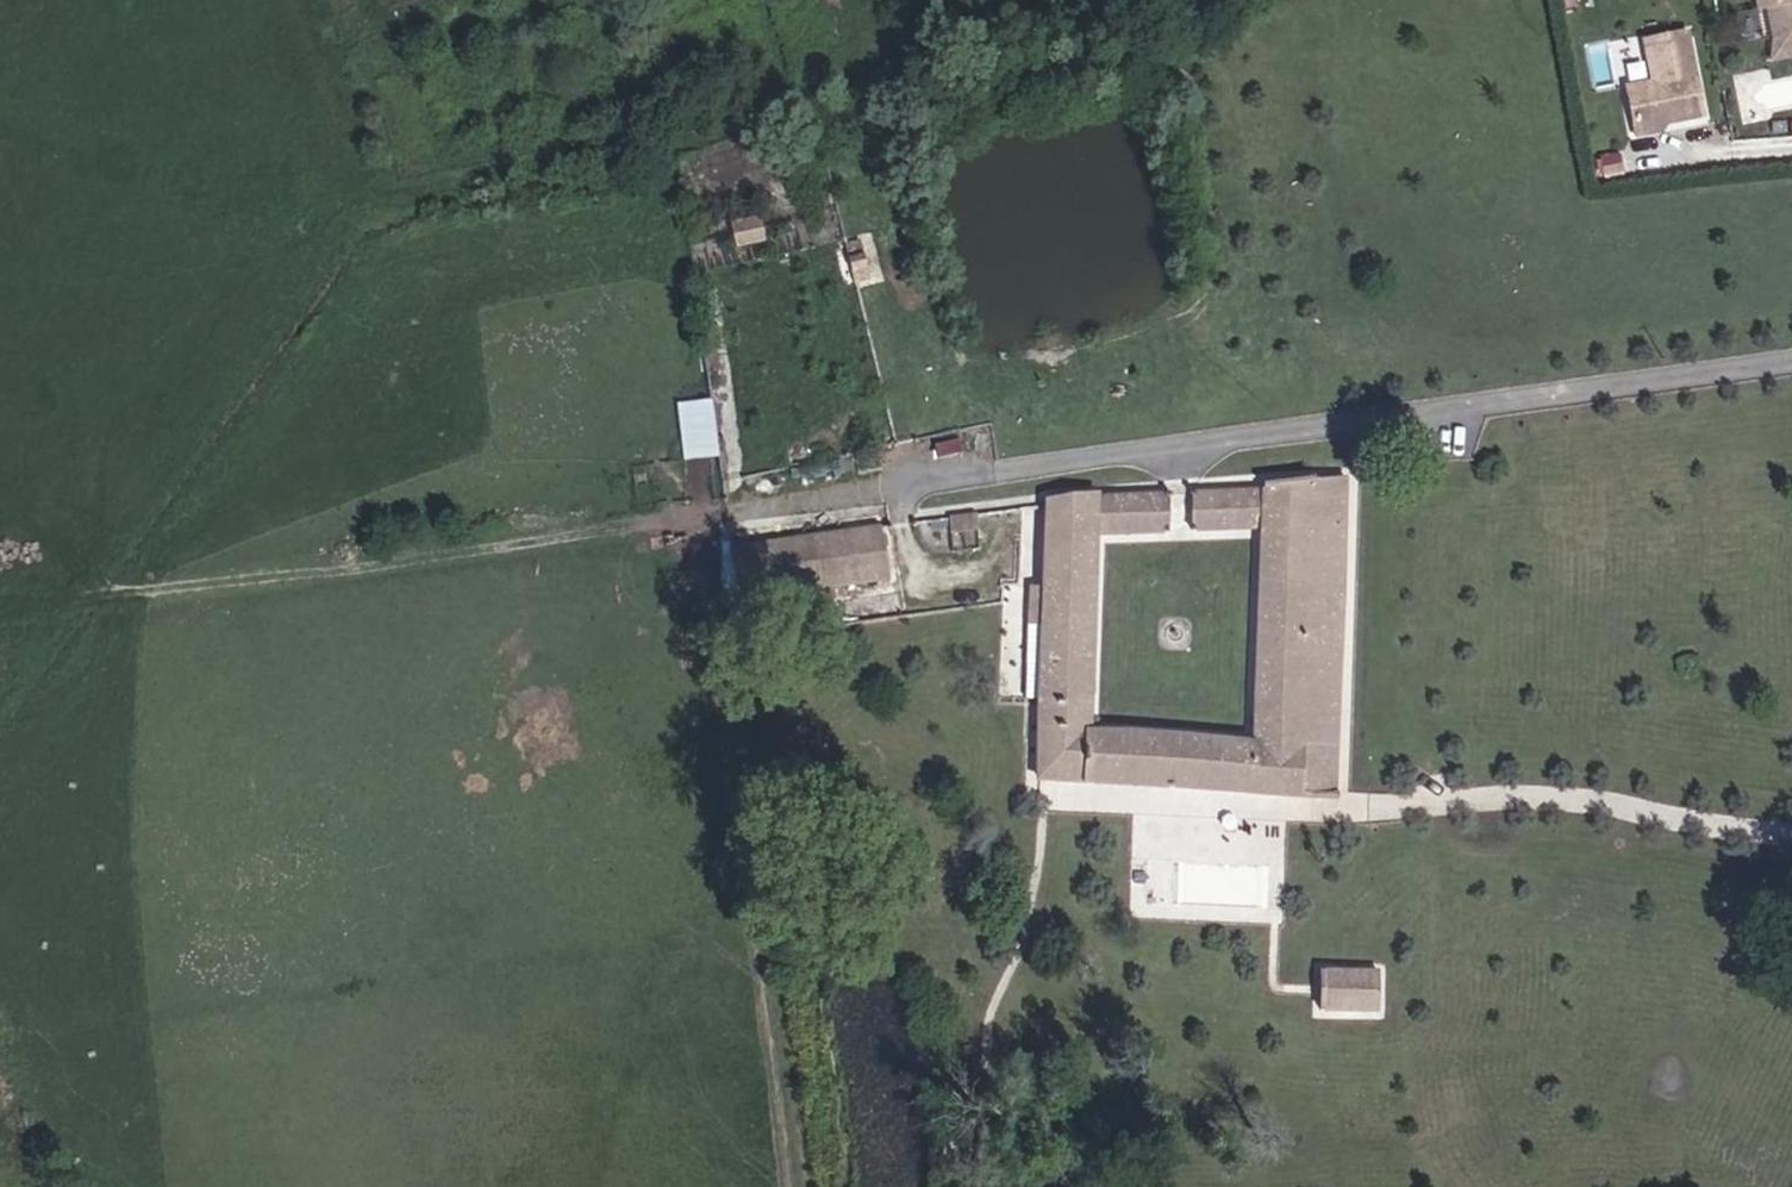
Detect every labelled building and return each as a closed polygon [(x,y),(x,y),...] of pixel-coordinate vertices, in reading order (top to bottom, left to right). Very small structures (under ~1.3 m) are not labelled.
[(1716,0),(1672,0),(1674,43),(1649,45),(1651,88),(1720,85),(1716,0)] [(737,242),(767,238),(763,214),(734,219),(737,242)] [(717,395),(682,396),(683,454),(719,453),(717,395)] [(1281,526),(1365,522),(1365,475),(1280,477),(1277,489),(1210,491),(1209,530),(1281,526)] [(1101,488),(1065,493),(1063,580),(1049,580),(1048,617),(1063,617),(1061,772),(1357,787),(1363,624),(1279,625),(1278,740),(1103,730),(1107,533),(1181,531),(1182,493),(1102,496),(1101,488)] [(1365,522),(1281,526),(1279,625),(1363,624),(1365,522)] [(872,523),(802,534),(804,591),(872,586),(872,523)] [(1385,1005),(1382,967),(1319,973),(1323,1011),(1385,1005)]
